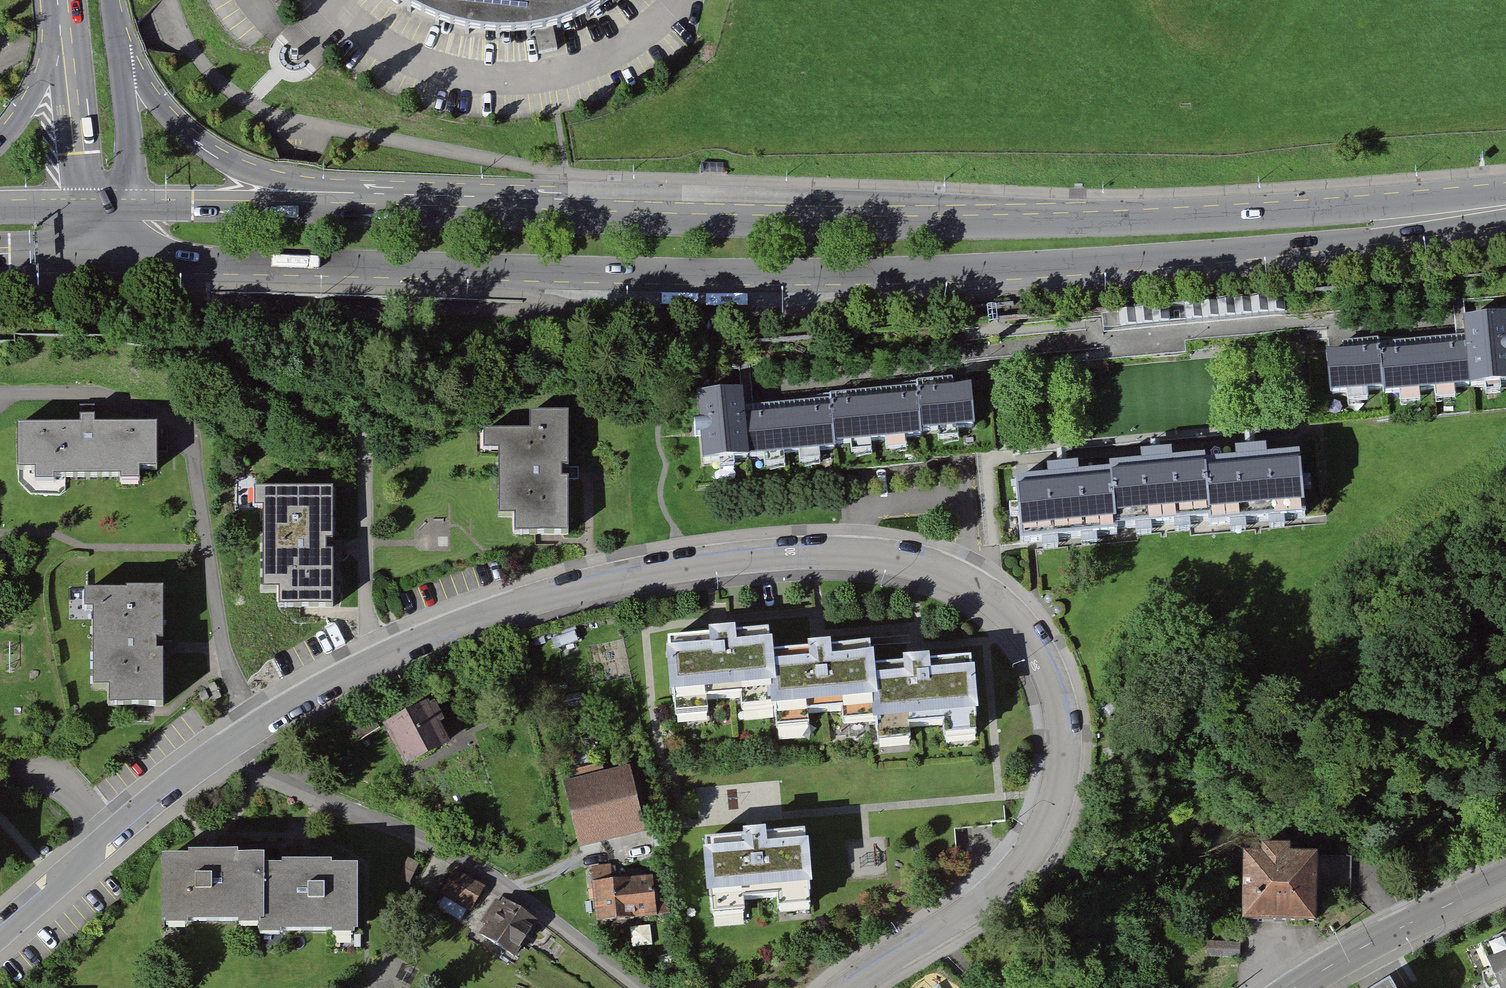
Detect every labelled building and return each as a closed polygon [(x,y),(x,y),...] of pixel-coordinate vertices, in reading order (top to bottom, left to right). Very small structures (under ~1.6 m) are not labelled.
[(398,11),(441,31),(499,41),(541,37),(584,24),(617,4),(622,0),(385,0),(398,11)] [(1325,358),(1329,401),(1380,397),(1381,402),(1505,391),(1505,321),(1461,325),(1464,352),(1379,359),(1379,353),(1325,358)] [(743,397),(696,401),(702,469),(835,458),(834,452),(923,444),(922,439),(973,435),(969,392),(916,397),(916,402),(830,409),(830,414),(745,422),(743,397)] [(536,429),(487,429),(487,450),(501,450),(501,517),(513,517),(513,535),(574,535),(574,420),(536,420),(536,429)] [(156,431),(15,431),(15,477),(155,477),(156,431)] [(1107,488),(1018,495),(1022,537),(1112,529),(1112,524),(1208,516),(1208,522),(1301,515),(1298,472),(1205,480),(1204,473),(1106,481),(1107,488)] [(335,494),(264,493),(262,592),(278,593),(278,613),(333,614),(335,494)] [(160,594),(76,595),(76,618),(89,618),(90,693),(106,693),(106,710),(156,709),(156,661),(149,661),(149,647),(160,647),(160,594)] [(670,648),(674,702),(781,693),(778,660),(777,639),(738,643),(737,628),(708,630),(709,645),(670,648)] [(781,693),(783,714),(890,705),(887,673),(885,651),(847,655),(846,640),(817,642),(818,657),(778,660),(781,693)] [(890,705),(891,727),(998,718),(994,664),(955,667),(954,652),(925,655),(926,670),(887,673),(890,705)] [(429,698),(383,721),(405,765),(451,743),(429,698)] [(631,770),(564,786),(579,852),(647,836),(631,770)] [(804,834),(701,841),(705,905),(808,898),(804,834)] [(1317,858),(1245,857),(1245,927),(1316,928),(1317,858)] [(1356,862),(1330,861),(1330,895),(1355,896),(1356,862)] [(258,863),(157,862),(156,931),(255,931),(255,941),(352,942),(352,872),(258,871),(258,863)] [(488,888),(458,870),(444,895),(473,913),(488,888)] [(667,875),(590,884),(595,927),(672,918),(667,875)] [(540,922),(507,900),(482,935),(516,958),(540,922)] [(1243,944),(1210,942),(1209,959),(1242,961),(1243,944)] [(1484,963),(1496,987),(1505,987),(1505,953),(1484,963)]
